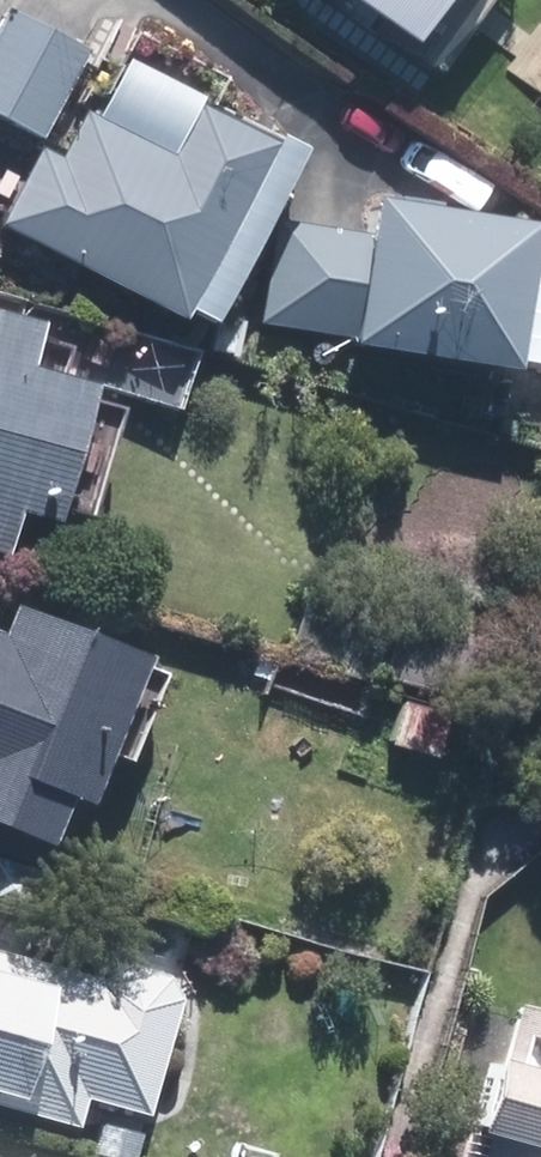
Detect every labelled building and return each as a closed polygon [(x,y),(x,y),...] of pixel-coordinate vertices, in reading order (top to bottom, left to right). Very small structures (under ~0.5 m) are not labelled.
[(455,62),(497,0),(362,0),(455,62)] [(0,12),(0,113),(49,137),(94,46),(5,3),(0,12)] [(40,149),(5,221),(215,322),(302,140),(179,81),(154,133),(88,102),(60,159),(40,149)] [(540,421),(540,352),(540,351),(540,205),(370,196),(369,221),(273,216),(267,325),(363,330),(362,346),(506,354),(502,418),(540,421)] [(0,307),(0,537),(17,541),(26,500),(70,511),(104,365),(32,348),(40,317),(0,307)] [(58,838),(78,790),(99,798),(163,644),(25,587),(11,620),(0,615),(0,814),(58,838)] [(394,641),(385,677),(490,702),(507,631),(434,614),(425,649),(394,641)] [(86,1113),(90,1096),(150,1111),(179,990),(0,948),(0,1092),(86,1113)] [(519,998),(477,1156),(540,1156),(540,1004),(519,998)]
